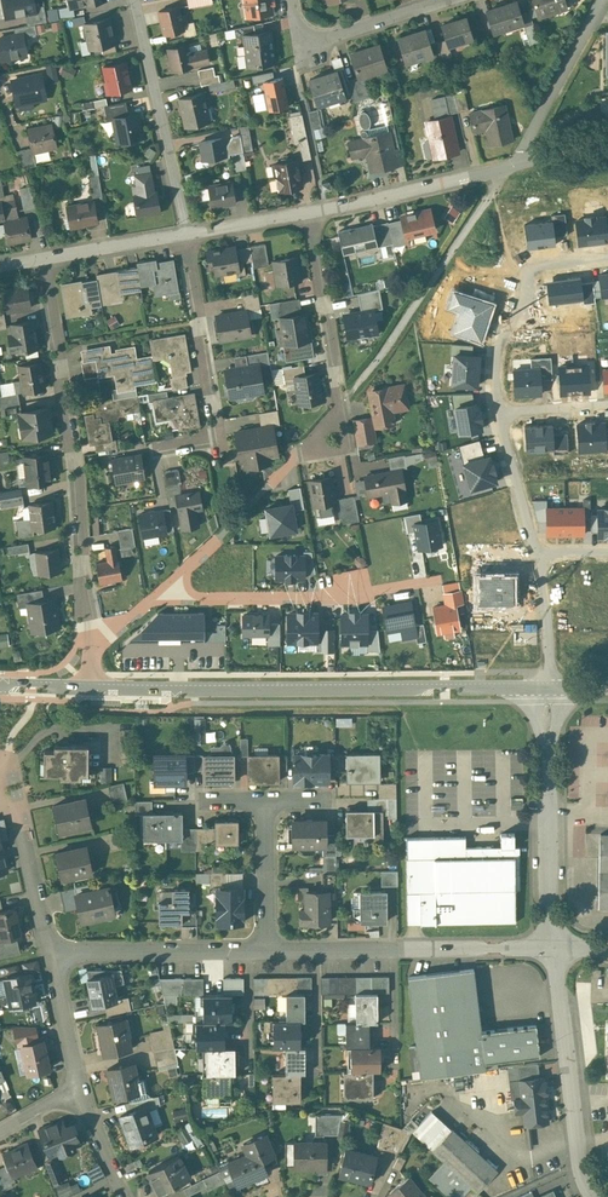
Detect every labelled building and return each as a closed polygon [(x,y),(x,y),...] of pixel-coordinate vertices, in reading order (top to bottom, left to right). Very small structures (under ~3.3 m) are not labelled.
[(0,1),(0,11),(1,18),(26,14),(36,12),(35,7),(34,0),(4,0),(4,1),(0,1)] [(247,16),(272,12),(271,3),(274,3),(273,0),(244,0),(247,16)] [(538,16),(567,6),(565,0),(533,0),(538,16)] [(516,1),(486,11),(493,32),(523,22),(516,1)] [(44,5),(35,7),(36,12),(26,14),(28,25),(35,24),(47,21),(44,5)] [(72,5),(57,8),(58,18),(75,15),(73,7),(72,7),(72,5)] [(178,6),(158,11),(164,34),(184,30),(183,25),(186,24),(184,15),(181,15),(178,6)] [(109,17),(84,23),(90,49),(101,47),(115,44),(109,17)] [(466,17),(441,25),(445,39),(448,46),(473,38),(466,17)] [(532,23),(524,26),(530,45),(538,42),(532,23)] [(28,25),(14,28),(15,35),(22,34),(23,36),(37,33),(35,24),(28,25)] [(253,24),(234,27),(236,37),(244,35),(243,34),(255,33),(253,24)] [(255,33),(243,34),(244,35),(248,66),(275,62),(270,30),(255,33)] [(425,30),(397,38),(405,62),(432,54),(433,53),(430,44),(425,30)] [(0,38),(0,51),(1,59),(26,55),(23,36),(22,34),(15,35),(0,38)] [(448,46),(445,39),(437,42),(442,58),(452,55),(448,46)] [(437,42),(430,44),(433,53),(432,54),(434,61),(442,58),(437,42)] [(115,44),(101,47),(102,54),(116,51),(115,44)] [(187,44),(167,48),(172,70),(192,66),(192,65),(208,62),(206,49),(189,53),(187,44)] [(379,44),(368,47),(368,48),(351,53),(350,53),(357,76),(364,74),(386,67),(379,44)] [(125,61),(103,66),(106,81),(105,82),(107,93),(131,88),(125,61)] [(213,66),(198,69),(201,85),(208,84),(220,81),(218,74),(215,75),(213,66)] [(254,75),(256,82),(278,76),(276,69),(254,75)] [(337,70),(309,79),(317,104),(345,96),(337,70)] [(357,76),(347,79),(354,100),(370,95),(364,74),(357,76)] [(41,76),(12,82),(17,105),(45,100),(41,76)] [(283,77),(263,81),(269,110),(289,106),(283,81),(283,77)] [(220,81),(208,84),(210,92),(235,87),(233,79),(220,81)] [(464,91),(454,93),(458,111),(468,109),(464,91)] [(203,92),(179,98),(179,99),(185,126),(210,121),(210,120),(207,120),(204,107),(206,107),(203,93),(203,92)] [(454,93),(444,95),(449,113),(458,111),(454,93)] [(106,97),(92,100),(94,107),(104,105),(107,105),(106,97)] [(114,118),(129,115),(126,101),(107,105),(104,105),(107,120),(114,119),(114,118)] [(482,110),(469,112),(473,131),(486,128),(490,144),(511,139),(504,104),(482,109),(482,110)] [(320,108),(308,110),(312,129),(323,125),(320,108)] [(366,111),(364,110),(364,108),(360,109),(361,111),(359,112),(358,115),(358,118),(359,122),(360,125),(362,127),(364,128),(364,129),(363,129),(361,130),(360,131),(360,133),(360,134),(361,135),(363,136),(364,136),(364,137),(388,132),(387,125),(387,124),(386,124),(369,128),(368,127),(369,125),(370,123),(370,119),(369,116),(368,113),(366,111)] [(129,115),(114,118),(114,119),(119,142),(142,137),(137,113),(129,115)] [(301,113),(290,116),(295,141),(298,140),(307,139),(301,113)] [(450,116),(426,122),(433,156),(437,156),(446,154),(458,151),(450,116)] [(51,124),(29,128),(31,139),(30,139),(32,147),(33,151),(56,147),(51,124)] [(364,137),(349,141),(352,156),(367,153),(369,161),(365,162),(368,176),(379,173),(378,167),(395,163),(393,150),(388,132),(364,137)] [(222,137),(200,141),(203,159),(207,158),(209,167),(226,161),(227,160),(228,158),(229,157),(229,155),(229,154),(231,153),(243,151),(240,134),(232,136),(227,145),(227,147),(224,148),(222,137)] [(307,139),(298,140),(302,159),(311,158),(307,139)] [(32,147),(17,150),(23,167),(36,165),(33,151),(32,147)] [(400,148),(393,150),(395,163),(396,165),(403,163),(400,148)] [(243,151),(231,153),(234,170),(246,168),(243,151)] [(296,160),(274,164),(278,190),(301,185),(296,160)] [(147,165),(137,167),(138,174),(149,172),(147,165)] [(138,174),(134,174),(138,194),(154,191),(151,171),(149,172),(138,174)] [(98,175),(88,176),(92,197),(102,195),(98,175)] [(328,179),(321,181),(323,187),(330,186),(328,179)] [(232,181),(208,186),(211,206),(235,202),(232,181)] [(29,186),(19,188),(23,208),(23,209),(36,207),(29,186)] [(138,194),(134,195),(135,204),(136,203),(138,212),(137,213),(138,215),(138,213),(148,212),(148,214),(160,212),(156,191),(154,191),(138,194)] [(0,201),(0,219),(4,218),(3,213),(17,210),(14,199),(0,201)] [(93,201),(67,205),(69,217),(72,216),(74,227),(84,225),(83,224),(97,222),(93,201)] [(430,209),(401,216),(404,232),(405,235),(405,236),(413,234),(414,241),(426,238),(424,231),(434,229),(430,209)] [(17,210),(3,213),(4,218),(9,242),(30,238),(26,217),(19,219),(17,210)] [(551,215),(552,221),(553,236),(567,234),(564,213),(551,215)] [(584,217),(575,219),(578,243),(607,240),(607,239),(605,217),(605,215),(596,216),(596,214),(584,215),(584,217)] [(388,221),(373,225),(377,246),(392,243),(388,221)] [(552,221),(524,224),(527,246),(554,243),(553,236),(552,221)] [(372,222),(337,230),(338,235),(343,254),(377,246),(373,225),(372,222)] [(404,232),(391,235),(393,243),(406,239),(405,236),(405,235),(404,232)] [(338,235),(330,237),(336,262),(345,260),(343,254),(338,235)] [(265,243),(249,246),(252,260),(253,267),(269,264),(265,243)] [(235,244),(212,248),(213,253),(206,254),(208,265),(212,264),(214,275),(236,271),(237,275),(245,273),(243,262),(238,263),(236,248),(235,244)] [(249,246),(236,248),(238,263),(243,262),(252,260),(249,246)] [(297,256),(272,260),(276,284),(301,280),(297,256)] [(156,258),(136,262),(137,267),(140,285),(154,283),(156,292),(176,289),(171,261),(156,264),(156,258)] [(116,272),(97,275),(97,274),(96,274),(97,279),(101,304),(102,304),(100,296),(108,294),(109,299),(122,297),(121,293),(141,290),(140,285),(137,267),(116,270),(116,272)] [(598,273),(599,279),(601,295),(601,296),(607,295),(607,272),(598,273)] [(547,281),(549,301),(583,297),(581,282),(580,277),(547,281)] [(97,279),(81,281),(82,282),(63,285),(68,314),(82,312),(81,307),(80,307),(79,302),(89,300),(90,307),(101,305),(101,304),(97,279)] [(594,296),(601,295),(599,279),(592,280),(594,296)] [(592,280),(581,282),(583,297),(583,302),(595,301),(594,296),(592,280)] [(27,285),(3,289),(7,310),(31,306),(27,285)] [(454,330),(480,338),(491,302),(454,290),(449,305),(461,308),(454,330)] [(258,292),(242,295),(245,311),(246,310),(246,311),(260,309),(258,292)] [(299,298),(279,301),(281,317),(301,314),(299,298)] [(374,309),(344,314),(348,338),(378,334),(377,329),(374,309)] [(245,311),(216,315),(220,340),(250,335),(246,311),(246,310),(245,311)] [(280,317),(282,333),(307,328),(305,313),(301,314),(281,317),(280,317)] [(33,320),(11,323),(14,339),(12,339),(14,351),(24,349),(24,350),(38,348),(33,320)] [(309,328),(307,328),(282,333),(277,334),(279,344),(284,344),(285,350),(284,351),(284,352),(285,352),(286,359),(312,355),(310,339),(311,339),(309,328)] [(184,334),(149,340),(152,357),(153,358),(162,357),(162,356),(167,355),(168,357),(170,357),(173,376),(185,374),(185,370),(189,369),(184,334)] [(454,353),(472,354),(472,344),(451,343),(450,354),(454,354),(454,353)] [(108,347),(83,351),(85,358),(97,356),(100,372),(100,374),(116,371),(117,379),(116,379),(117,382),(118,382),(119,389),(133,386),(132,383),(156,379),(153,358),(152,357),(135,360),(133,348),(118,350),(119,353),(109,355),(108,347)] [(267,351),(246,355),(248,366),(258,364),(259,365),(269,363),(267,351)] [(472,354),(454,353),(454,354),(451,384),(477,385),(480,355),(472,354)] [(85,358),(83,358),(86,375),(100,372),(97,356),(85,358)] [(540,367),(540,378),(552,378),(551,357),(530,358),(531,368),(540,367)] [(40,361),(19,365),(23,391),(44,388),(40,361)] [(248,366),(227,369),(229,382),(227,382),(230,397),(263,392),(259,365),(258,364),(248,366)] [(303,364),(282,368),(285,384),(296,383),(295,377),(305,375),(303,364)] [(588,364),(559,365),(560,393),(589,392),(588,364)] [(531,368),(514,369),(515,395),(541,394),(540,378),(540,367),(531,368)] [(305,375),(295,377),(296,383),(299,403),(321,400),(317,373),(305,375)] [(173,376),(170,377),(172,389),(187,386),(185,374),(173,376)] [(404,385),(378,390),(381,411),(389,409),(407,406),(404,385)] [(167,390),(147,393),(149,401),(153,400),(168,397),(167,390)] [(389,409),(381,411),(378,390),(372,391),(372,394),(369,395),(375,425),(391,422),(389,409)] [(0,395),(0,406),(19,402),(20,402),(18,392),(0,395)] [(454,406),(474,403),(472,392),(451,393),(453,406),(454,406)] [(168,397),(153,400),(157,419),(177,416),(179,428),(199,425),(194,393),(168,397)] [(98,409),(97,412),(84,414),(90,444),(94,443),(112,440),(112,439),(108,418),(116,417),(118,412),(139,408),(137,395),(97,402),(98,409)] [(0,406),(2,415),(19,412),(20,412),(20,411),(19,402),(0,406)] [(474,403),(454,406),(458,432),(482,428),(478,402),(474,403)] [(47,407),(23,411),(20,411),(20,412),(19,412),(20,422),(25,422),(27,436),(52,432),(49,416),(47,407)] [(277,410),(259,413),(261,427),(272,425),(272,426),(280,425),(277,410)] [(372,417),(366,418),(369,434),(356,436),(357,444),(376,441),(372,417)] [(366,418),(353,420),(355,436),(356,436),(369,434),(366,418)] [(604,420),(577,422),(578,450),(605,449),(606,449),(605,429),(604,420)] [(261,427),(236,432),(239,453),(243,452),(245,467),(270,462),(269,456),(277,455),(272,426),(272,425),(261,427)] [(552,425),(525,426),(526,449),(553,448),(552,433),(552,425)] [(567,432),(552,433),(553,448),(554,452),(568,452),(567,432)] [(112,440),(94,443),(96,451),(117,447),(115,439),(112,439),(112,440)] [(459,444),(463,461),(484,456),(479,439),(459,444)] [(12,459),(10,448),(0,450),(0,462),(12,459)] [(47,453),(25,456),(28,484),(50,482),(47,453)] [(140,454),(112,459),(116,483),(133,480),(132,478),(143,476),(140,454)] [(463,461),(463,462),(470,488),(496,480),(489,454),(484,456),(463,461)] [(178,469),(163,471),(166,486),(167,485),(170,505),(177,504),(176,495),(179,495),(177,484),(181,483),(178,469)] [(391,473),(388,474),(390,491),(392,502),(406,499),(401,469),(390,471),(391,473)] [(368,495),(390,491),(388,474),(385,472),(383,473),(381,475),(378,476),(375,474),(365,476),(368,495)] [(332,476),(308,480),(313,503),(315,516),(334,513),(332,500),(336,499),(332,476)] [(289,488),(292,503),(293,510),(304,508),(300,486),(289,488)] [(0,490),(0,499),(22,495),(21,487),(0,490)] [(179,495),(176,495),(177,504),(181,529),(198,526),(196,510),(201,509),(198,491),(179,495)] [(0,499),(0,503),(1,507),(24,503),(22,495),(0,499)] [(354,495),(339,498),(344,522),(359,519),(354,495)] [(537,520),(546,520),(546,506),(546,499),(532,499),(537,520)] [(52,501),(29,503),(31,517),(32,529),(33,529),(55,526),(52,501)] [(292,503),(266,508),(270,534),(296,529),(293,510),(292,503)] [(565,506),(546,506),(546,520),(546,534),(565,534),(565,506)] [(583,506),(565,506),(565,534),(583,534),(583,519),(583,506)] [(597,507),(597,513),(597,531),(597,536),(607,536),(607,507),(597,507)] [(164,510),(138,514),(144,545),(160,543),(158,536),(168,535),(164,510)] [(416,522),(420,521),(419,513),(404,515),(406,531),(417,530),(416,522)] [(31,517),(17,519),(18,535),(34,533),(33,529),(32,529),(31,517)] [(417,530),(420,547),(440,544),(436,519),(420,521),(416,522),(417,530)] [(132,527),(117,530),(120,548),(135,546),(132,527)] [(28,542),(8,546),(9,554),(29,550),(28,542)] [(115,545),(105,547),(107,560),(117,558),(115,545)] [(57,547),(34,551),(34,552),(37,552),(39,563),(37,564),(39,573),(59,571),(58,557),(59,557),(57,547)] [(304,551),(304,555),(305,573),(315,573),(312,551),(304,551)] [(286,555),(276,555),(276,579),(286,578),(286,579),(295,579),(295,578),(305,578),(305,573),(304,555),(295,555),(295,554),(286,554),(286,555)] [(107,560),(96,562),(100,582),(122,578),(118,558),(117,558),(107,560)] [(478,575),(478,602),(513,601),(512,574),(500,574),(500,572),(492,572),(492,574),(478,575)] [(42,588),(17,593),(18,600),(27,599),(28,603),(44,600),(42,588)] [(443,592),(445,605),(456,603),(462,602),(460,589),(443,592)] [(44,600),(28,603),(32,630),(58,626),(54,599),(44,600)] [(411,601),(382,605),(387,631),(400,629),(401,638),(416,635),(417,635),(415,624),(411,601)] [(445,605),(433,607),(437,632),(460,628),(456,603),(445,605)] [(350,614),(342,614),(341,643),(350,643),(350,645),(358,644),(359,643),(366,643),(367,643),(367,629),(367,613),(358,613),(358,612),(350,611),(350,614)] [(158,613),(125,642),(225,641),(225,625),(205,625),(205,612),(158,613)] [(298,614),(289,614),(288,614),(288,615),(288,640),(288,641),(289,641),(290,641),(299,641),(308,641),(316,641),(317,641),(317,640),(317,615),(317,613),(316,613),(316,614),(308,614),(308,612),(298,612),(298,614)] [(268,614),(243,615),(244,634),(268,634),(268,614)] [(280,644),(279,622),(268,623),(268,645),(280,644)] [(424,623),(415,624),(417,635),(416,635),(417,642),(427,640),(424,623)] [(333,651),(333,629),(321,629),(322,651),(333,651)] [(367,643),(366,643),(367,650),(380,651),(377,629),(367,629),(367,643)] [(12,642),(9,631),(0,632),(0,645),(12,642)] [(209,741),(209,714),(196,714),(196,741),(209,741)] [(88,745),(54,744),(54,749),(44,749),(44,773),(60,773),(60,777),(80,777),(80,773),(88,773),(88,745)] [(378,753),(346,753),(347,780),(379,780),(378,753)] [(233,754),(203,755),(203,769),(203,781),(234,781),(233,754)] [(278,754),(248,754),(248,781),(249,781),(249,780),(268,779),(268,781),(278,781),(278,768),(278,754)] [(287,754),(278,754),(278,768),(287,768),(287,754)] [(328,754),(307,754),(307,759),(294,760),(294,780),(334,780),(334,776),(328,776),(328,754)] [(185,755),(154,755),(154,779),(154,782),(165,782),(185,781),(185,770),(185,755)] [(194,755),(185,755),(185,770),(195,769),(194,755)] [(203,755),(194,755),(195,769),(203,769),(203,755)] [(114,778),(113,765),(103,765),(104,778),(114,778)] [(165,782),(154,782),(154,779),(150,780),(150,791),(165,791),(165,782)] [(123,782),(108,785),(112,803),(127,800),(123,782)] [(396,783),(378,783),(378,798),(387,798),(396,797),(396,783)] [(396,810),(396,797),(387,798),(388,810),(396,810)] [(84,798),(54,805),(59,828),(78,824),(79,827),(90,825),(84,798)] [(378,798),(372,798),(373,811),(383,811),(383,813),(383,814),(388,814),(388,810),(387,798),(378,798)] [(152,800),(135,800),(135,814),(143,814),(143,812),(152,812),(152,800)] [(373,811),(347,811),(348,833),(363,833),(363,842),(383,842),(383,814),(383,813),(383,811),(373,811)] [(152,812),(143,812),(143,814),(143,839),(165,839),(165,812),(152,812)] [(182,812),(165,812),(165,839),(182,839),(182,828),(182,812)] [(324,819),(293,819),(293,845),(323,845),(323,855),(328,855),(327,834),(325,834),(324,819)] [(238,820),(215,820),(215,828),(215,843),(238,842),(238,820)] [(195,843),(195,828),(182,828),(182,839),(187,839),(187,843),(195,843)] [(205,845),(205,828),(195,828),(195,843),(195,850),(205,850),(205,845)] [(215,828),(205,828),(205,845),(207,845),(207,843),(215,843),(215,828)] [(125,829),(107,833),(111,849),(128,845),(125,829)] [(465,836),(406,837),(407,891),(419,890),(420,922),(515,921),(515,889),(519,889),(519,857),(514,857),(514,856),(512,856),(512,846),(514,846),(514,832),(500,833),(500,846),(502,846),(502,857),(465,857),(465,836)] [(599,833),(599,869),(607,869),(607,833),(599,833)] [(336,834),(327,834),(328,855),(336,854),(336,834)] [(85,845),(57,852),(62,878),(91,872),(85,845)] [(599,869),(598,906),(607,906),(607,869),(599,869)] [(397,870),(381,870),(381,885),(397,885),(397,870)] [(336,871),(321,871),(321,885),(323,885),(323,890),(328,890),(328,894),(336,894),(336,871)] [(223,872),(209,872),(209,882),(223,882),(223,872)] [(88,884),(60,890),(63,905),(77,902),(75,894),(89,891),(88,884)] [(89,891),(75,894),(77,902),(81,921),(95,918),(94,914),(103,912),(109,916),(113,909),(108,887),(89,891)] [(189,888),(171,888),(172,900),(158,901),(158,923),(180,922),(182,922),(182,912),(189,912),(189,910),(189,888)] [(242,888),(220,888),(220,904),(217,904),(217,919),(230,919),(230,922),(232,922),(242,921),(242,888)] [(323,890),(306,891),(306,909),(300,909),(300,921),(328,921),(328,894),(328,890),(323,890)] [(385,891),(360,891),(361,908),(353,908),(354,921),(385,920),(385,891)] [(0,911),(0,929),(2,929),(4,938),(0,938),(0,939),(14,936),(21,935),(21,934),(20,934),(14,908),(15,908),(15,907),(2,910),(0,911)] [(189,910),(189,912),(182,912),(182,922),(180,922),(180,926),(196,926),(196,910),(189,910)] [(0,939),(0,938),(0,955),(18,951),(14,936),(0,939)] [(473,969),(408,976),(416,1046),(419,1070),(420,1077),(485,1069),(485,1062),(481,1032),(473,969)] [(28,972),(4,977),(4,978),(5,978),(8,994),(7,994),(10,1006),(34,1001),(32,990),(31,990),(28,973),(28,972)] [(110,973),(88,978),(92,998),(95,997),(96,1004),(116,1000),(110,973)] [(338,976),(321,977),(321,993),(338,993),(338,976)] [(355,976),(338,976),(338,993),(355,993),(355,976)] [(372,976),(355,976),(355,993),(372,993),(372,976)] [(388,976),(372,976),(372,993),(377,993),(389,993),(388,976)] [(268,977),(253,977),(253,994),(268,994),(268,977)] [(282,977),(268,977),(268,994),(282,994),(282,977)] [(297,977),(282,977),(282,994),(286,994),(297,994),(297,977)] [(311,977),(297,977),(297,994),(304,994),(311,994),(311,977)] [(183,978),(159,978),(163,995),(183,995),(183,978)] [(203,978),(183,978),(183,995),(203,995),(203,978)] [(243,978),(223,978),(223,995),(231,995),(244,994),(243,978)] [(372,993),(355,993),(356,1022),(369,1022),(377,1022),(377,993),(372,993)] [(0,996),(0,1011),(3,1011),(2,1008),(10,1006),(7,994),(0,996)] [(297,994),(286,994),(286,1020),(300,1020),(304,1020),(304,994),(297,994)] [(223,995),(204,995),(204,1005),(203,1005),(203,1021),(225,1021),(232,1021),(231,995),(223,995)] [(129,1001),(106,1006),(108,1015),(131,1010),(129,1001)] [(124,1019),(98,1024),(104,1054),(131,1048),(128,1036),(128,1037),(124,1019)] [(286,1020),(273,1021),(273,1047),(285,1047),(300,1047),(300,1020),(286,1020)] [(203,1021),(195,1022),(196,1048),(205,1048),(225,1048),(225,1021),(203,1021)] [(356,1022),(345,1022),(346,1046),(351,1046),(369,1046),(369,1022),(356,1022)] [(536,1025),(481,1032),(485,1062),(540,1056),(536,1025)] [(35,1026),(13,1026),(17,1041),(18,1045),(21,1045),(38,1041),(37,1037),(37,1036),(35,1026)] [(170,1031),(150,1035),(154,1051),(174,1047),(170,1031)] [(38,1041),(21,1045),(28,1073),(49,1068),(43,1040),(38,1041)] [(369,1046),(351,1046),(351,1071),(373,1070),(380,1070),(380,1046),(369,1046)] [(416,1046),(409,1047),(412,1071),(419,1070),(416,1046)] [(174,1047),(154,1051),(157,1067),(177,1063),(174,1047)] [(300,1047),(285,1047),(285,1074),(300,1074),(305,1074),(305,1047),(300,1047)] [(225,1048),(205,1048),(206,1065),(209,1065),(209,1073),(206,1073),(206,1075),(230,1074),(235,1074),(235,1048),(225,1048)] [(134,1063),(109,1068),(112,1085),(111,1085),(113,1098),(137,1093),(135,1084),(138,1083),(134,1063)] [(538,1063),(517,1066),(519,1081),(539,1078),(538,1063)] [(351,1071),(343,1071),(344,1094),(363,1093),(363,1097),(373,1097),(373,1070),(351,1071)] [(206,1075),(203,1075),(203,1095),(229,1095),(229,1103),(230,1103),(230,1074),(206,1075)] [(285,1074),(272,1074),(273,1098),(283,1098),(283,1101),(300,1101),(300,1074),(285,1074)] [(539,1078),(519,1081),(521,1098),(514,1099),(516,1112),(523,1111),(525,1124),(547,1122),(544,1094),(547,1094),(545,1081),(543,1081),(542,1078),(539,1078)] [(158,1096),(132,1101),(136,1110),(146,1106),(147,1110),(160,1105),(158,1096)] [(136,1110),(120,1116),(131,1144),(156,1135),(147,1110),(146,1106),(136,1110)] [(341,1114),(322,1114),(322,1134),(338,1134),(341,1114)] [(62,1120),(46,1127),(45,1125),(45,1127),(41,1129),(40,1127),(40,1129),(39,1129),(50,1157),(59,1153),(60,1154),(61,1153),(58,1145),(70,1141),(68,1136),(64,1127),(62,1120)] [(412,1132),(384,1122),(377,1147),(400,1153),(412,1132)] [(72,1124),(64,1127),(68,1136),(75,1133),(72,1124)] [(496,1170),(451,1129),(432,1150),(444,1162),(470,1186),(477,1192),(496,1170)] [(265,1134),(243,1143),(248,1154),(228,1162),(235,1178),(237,1184),(238,1183),(254,1176),(257,1181),(265,1178),(263,1173),(266,1171),(264,1166),(257,1150),(256,1150),(255,1147),(268,1142),(265,1134)] [(268,1142),(255,1147),(256,1150),(257,1150),(264,1166),(277,1161),(273,1139),(268,1142)] [(325,1142),(285,1142),(285,1165),(317,1165),(317,1168),(325,1168),(325,1142)] [(18,1147),(3,1153),(13,1176),(36,1167),(27,1143),(18,1146),(18,1147)] [(376,1155),(345,1148),(339,1172),(359,1177),(358,1179),(370,1181),(376,1155)] [(405,1159),(399,1155),(392,1168),(399,1171),(405,1159)] [(178,1156),(148,1171),(159,1193),(187,1179),(180,1165),(183,1164),(178,1156)] [(54,1158),(44,1162),(53,1185),(63,1181),(54,1158)] [(444,1162),(439,1167),(442,1170),(432,1180),(449,1196),(457,1196),(463,1190),(464,1192),(470,1186),(444,1162)] [(90,1169),(96,1181),(108,1175),(102,1163),(90,1169)] [(0,1169),(0,1184),(2,1190),(10,1187),(2,1168),(0,1169)] [(408,1176),(389,1192),(393,1196),(414,1196),(421,1192),(408,1176)] [(235,1178),(226,1182),(233,1194),(241,1191),(238,1183),(237,1184),(235,1178)] [(72,1179),(59,1183),(62,1195),(75,1192),(72,1179)] [(203,1179),(184,1188),(187,1196),(207,1187),(203,1179)]
